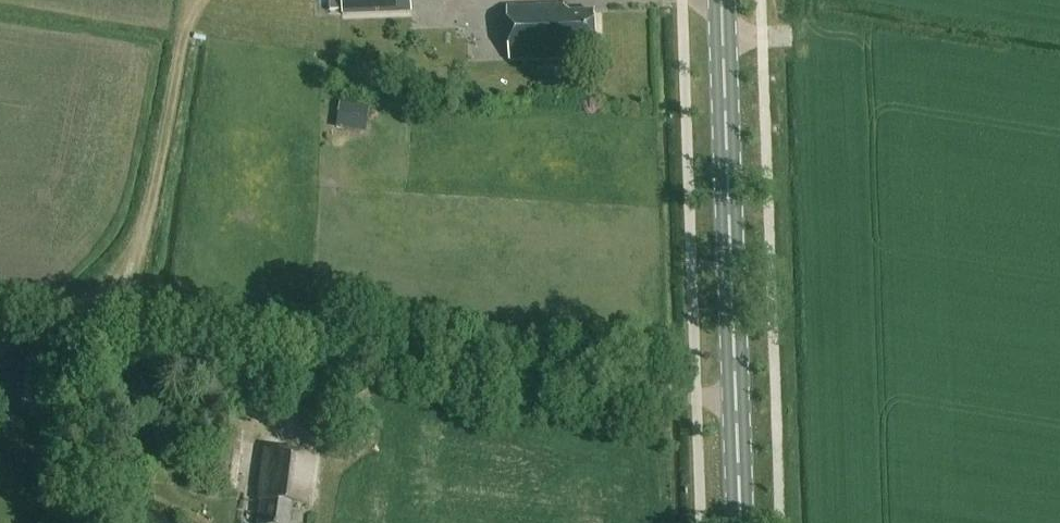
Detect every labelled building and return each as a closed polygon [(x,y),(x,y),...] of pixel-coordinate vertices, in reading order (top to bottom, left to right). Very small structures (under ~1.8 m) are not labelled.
[(343,16),(412,14),(412,0),(342,0),(343,16)] [(507,9),(509,62),(569,60),(570,61),(573,61),(573,57),(588,56),(588,48),(597,47),(595,14),(571,15),(565,7),(507,9)] [(573,72),(565,73),(565,86),(574,85),(573,72)] [(241,441),(213,437),(210,461),(199,460),(196,487),(235,491),(241,441)] [(265,451),(258,501),(261,501),(258,522),(289,522),(291,506),(310,509),(317,458),(265,451)]
